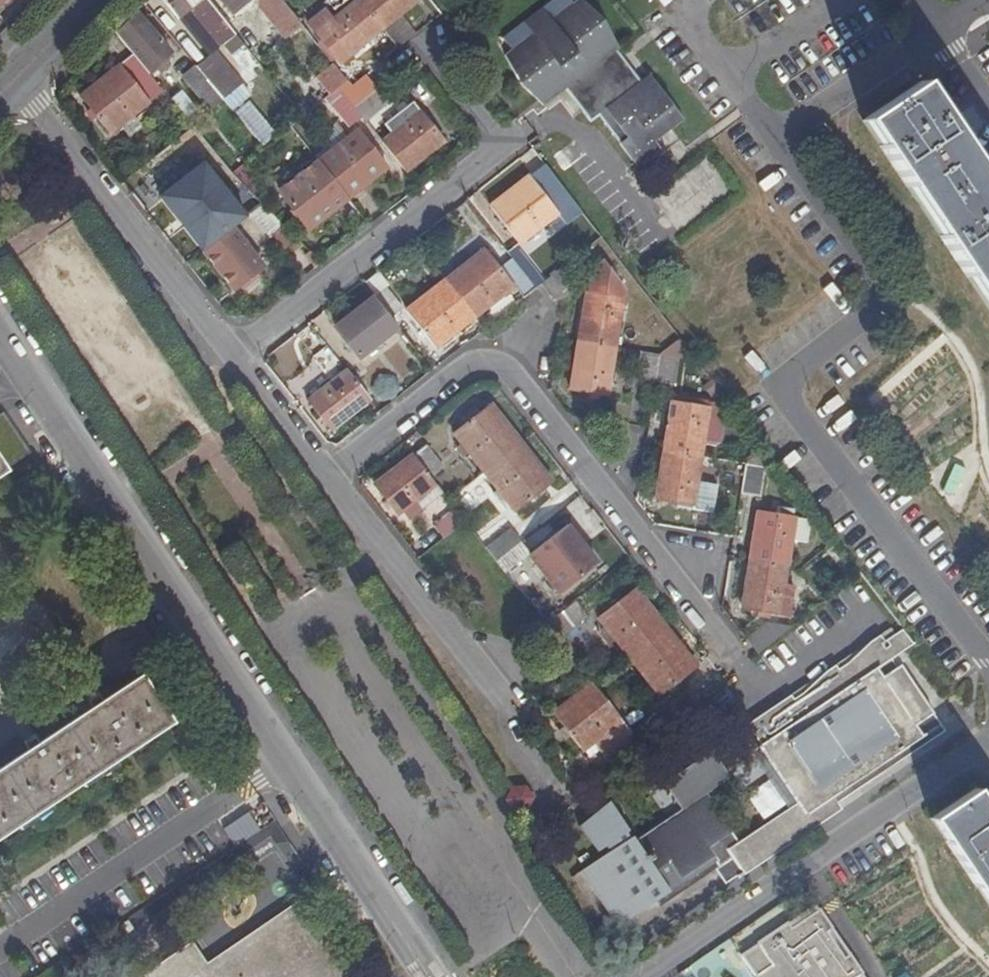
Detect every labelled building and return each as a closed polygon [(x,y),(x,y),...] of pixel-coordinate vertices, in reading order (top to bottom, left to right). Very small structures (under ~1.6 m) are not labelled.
[(2,12),(15,0),(0,0),(0,9),(2,12)] [(180,20),(190,12),(205,30),(219,47),(222,45),(230,54),(242,44),(206,0),(160,0),(178,22),(180,20)] [(230,16),(250,0),(217,0),(230,16)] [(285,39),(300,26),(283,4),(280,0),(253,0),(285,39)] [(360,2),(382,30),(397,49),(414,36),(400,17),(414,4),(411,0),(363,0),(360,2)] [(584,75),(619,48),(604,20),(582,0),(577,0),(552,20),(543,8),(525,21),(533,34),(506,55),(521,85),(545,106),(566,89),(584,75)] [(360,2),(313,40),(325,56),(330,63),(335,68),(382,30),(360,2)] [(198,35),(205,30),(190,12),(180,20),(188,32),(198,35)] [(135,15),(116,35),(136,58),(149,73),(170,56),(135,15)] [(213,54),(194,69),(220,100),(238,86),(213,54)] [(149,73),(136,58),(83,97),(111,135),(165,93),(149,73)] [(335,68),(330,63),(309,80),(324,99),(326,98),(338,87),(346,81),(335,68)] [(220,100),(194,69),(192,67),(177,79),(205,111),(220,100)] [(584,75),(566,89),(592,122),(600,116),(599,114),(608,107),(584,75)] [(599,114),(600,116),(638,166),(661,149),(655,141),(684,119),(651,75),(608,107),(599,114)] [(360,81),(343,94),(354,107),(372,94),(360,81)] [(955,135),(921,84),(863,122),(988,311),(988,186),(955,135)] [(338,87),(326,98),(348,126),(359,115),(354,107),(343,94),(338,87)] [(381,107),(372,94),(354,107),(359,115),(364,121),(381,107)] [(390,137),(383,144),(405,172),(442,142),(412,105),(383,128),(390,137)] [(249,106),(238,112),(250,134),(261,128),(249,106)] [(194,129),(179,140),(198,164),(213,152),(194,129)] [(355,134),(319,163),(346,199),(383,168),(355,134)] [(346,199),(319,163),(281,193),(308,229),(346,199)] [(580,210),(544,163),(490,207),(519,243),(557,213),(564,222),(580,210)] [(174,215),(203,252),(232,230),(202,193),(174,215)] [(262,206),(247,217),(267,241),(283,228),(262,206)] [(262,269),(232,230),(203,252),(234,291),(262,269)] [(515,246),(508,251),(512,257),(535,288),(540,285),(543,283),(515,246)] [(482,252),(444,282),(473,317),(510,286),(521,300),(535,288),(512,257),(497,269),(482,252)] [(587,295),(578,342),(615,348),(624,289),(603,264),(595,270),(590,294),(587,295)] [(473,317),(444,282),(405,312),(434,348),(473,317)] [(386,288),(373,299),(392,324),(405,312),(386,288)] [(392,324),(373,299),(336,330),(358,358),(395,327),(392,324)] [(615,348),(578,342),(568,390),(605,397),(615,348)] [(349,378),(325,349),(313,360),(330,384),(308,403),(331,432),(368,402),(349,378)] [(654,380),(658,359),(641,356),(636,377),(654,380)] [(654,380),(654,382),(674,385),(677,359),(660,356),(658,359),(654,380)] [(359,369),(349,378),(368,402),(378,394),(359,369)] [(673,404),(665,452),(701,458),(704,437),(715,439),(720,413),(673,404)] [(483,474),(520,445),(490,408),(453,437),(483,474)] [(31,448),(5,409),(0,413),(0,470),(31,448)] [(520,445),(483,474),(513,512),(549,483),(520,445)] [(424,447),(412,456),(431,479),(442,469),(424,447)] [(766,450),(745,466),(740,497),(753,499),(759,469),(772,458),(766,450)] [(701,458),(665,452),(656,501),(692,507),(692,510),(711,513),(716,487),(696,483),(701,458)] [(431,479),(412,456),(374,487),(396,515),(434,485),(431,479)] [(938,489),(955,494),(965,465),(948,459),(938,489)] [(759,514),(750,563),(787,569),(792,542),(808,545),(811,523),(796,520),(797,512),(779,508),(776,516),(759,514)] [(433,528),(443,541),(464,522),(455,511),(433,528)] [(565,526),(529,554),(559,592),(594,564),(565,526)] [(520,542),(496,562),(505,574),(529,554),(520,542)] [(769,616),(778,617),(784,587),(787,569),(750,563),(742,610),(760,614),(759,618),(768,620),(769,616)] [(784,587),(778,617),(790,619),(795,590),(784,587)] [(600,621),(629,658),(665,630),(635,593),(600,621)] [(573,600),(544,623),(556,639),(585,615),(573,600)] [(749,641),(759,654),(790,630),(766,626),(749,641)] [(732,859),(741,874),(735,878),(737,881),(840,811),(832,799),(925,737),(924,736),(921,737),(915,727),(932,716),(900,666),(896,669),(890,660),(913,645),(902,630),(884,642),(879,636),(870,643),(870,644),(846,664),(837,670),(834,667),(825,673),(825,674),(801,696),(792,702),(789,697),(745,727),(761,748),(758,750),(798,805),(740,843),(733,833),(734,832),(713,800),(733,785),(712,755),(710,754),(660,786),(682,818),(641,845),(635,836),(625,841),(619,830),(617,827),(589,844),(585,847),(589,853),(593,861),(582,869),(617,925),(654,902),(715,865),(717,869),(732,859)] [(665,630),(629,658),(659,697),(695,667),(665,630)] [(870,644),(870,643),(834,667),(837,670),(846,664),(870,644)] [(825,673),(789,697),(792,702),(801,696),(825,674),(825,673)] [(0,771),(0,839),(172,722),(140,676),(0,771)] [(639,743),(594,686),(592,684),(553,713),(582,751),(593,742),(611,765),(639,743)] [(525,783),(512,792),(533,823),(545,814),(525,783)] [(973,794),(930,823),(988,913),(988,817),(973,794)] [(246,814),(222,827),(232,846),(256,832),(246,814)] [(715,865),(654,902),(657,908),(715,873),(723,887),(735,878),(741,874),(732,859),(717,869),(715,865)] [(349,976),(299,900),(205,963),(189,941),(141,974),(143,976),(347,976),(349,976)] [(863,975),(820,910),(816,906),(795,919),(741,954),(756,976),(864,976),(863,975)] [(147,914),(131,925),(135,930),(151,920),(147,914)] [(894,976),(913,976),(905,965),(892,975),(894,976)]
